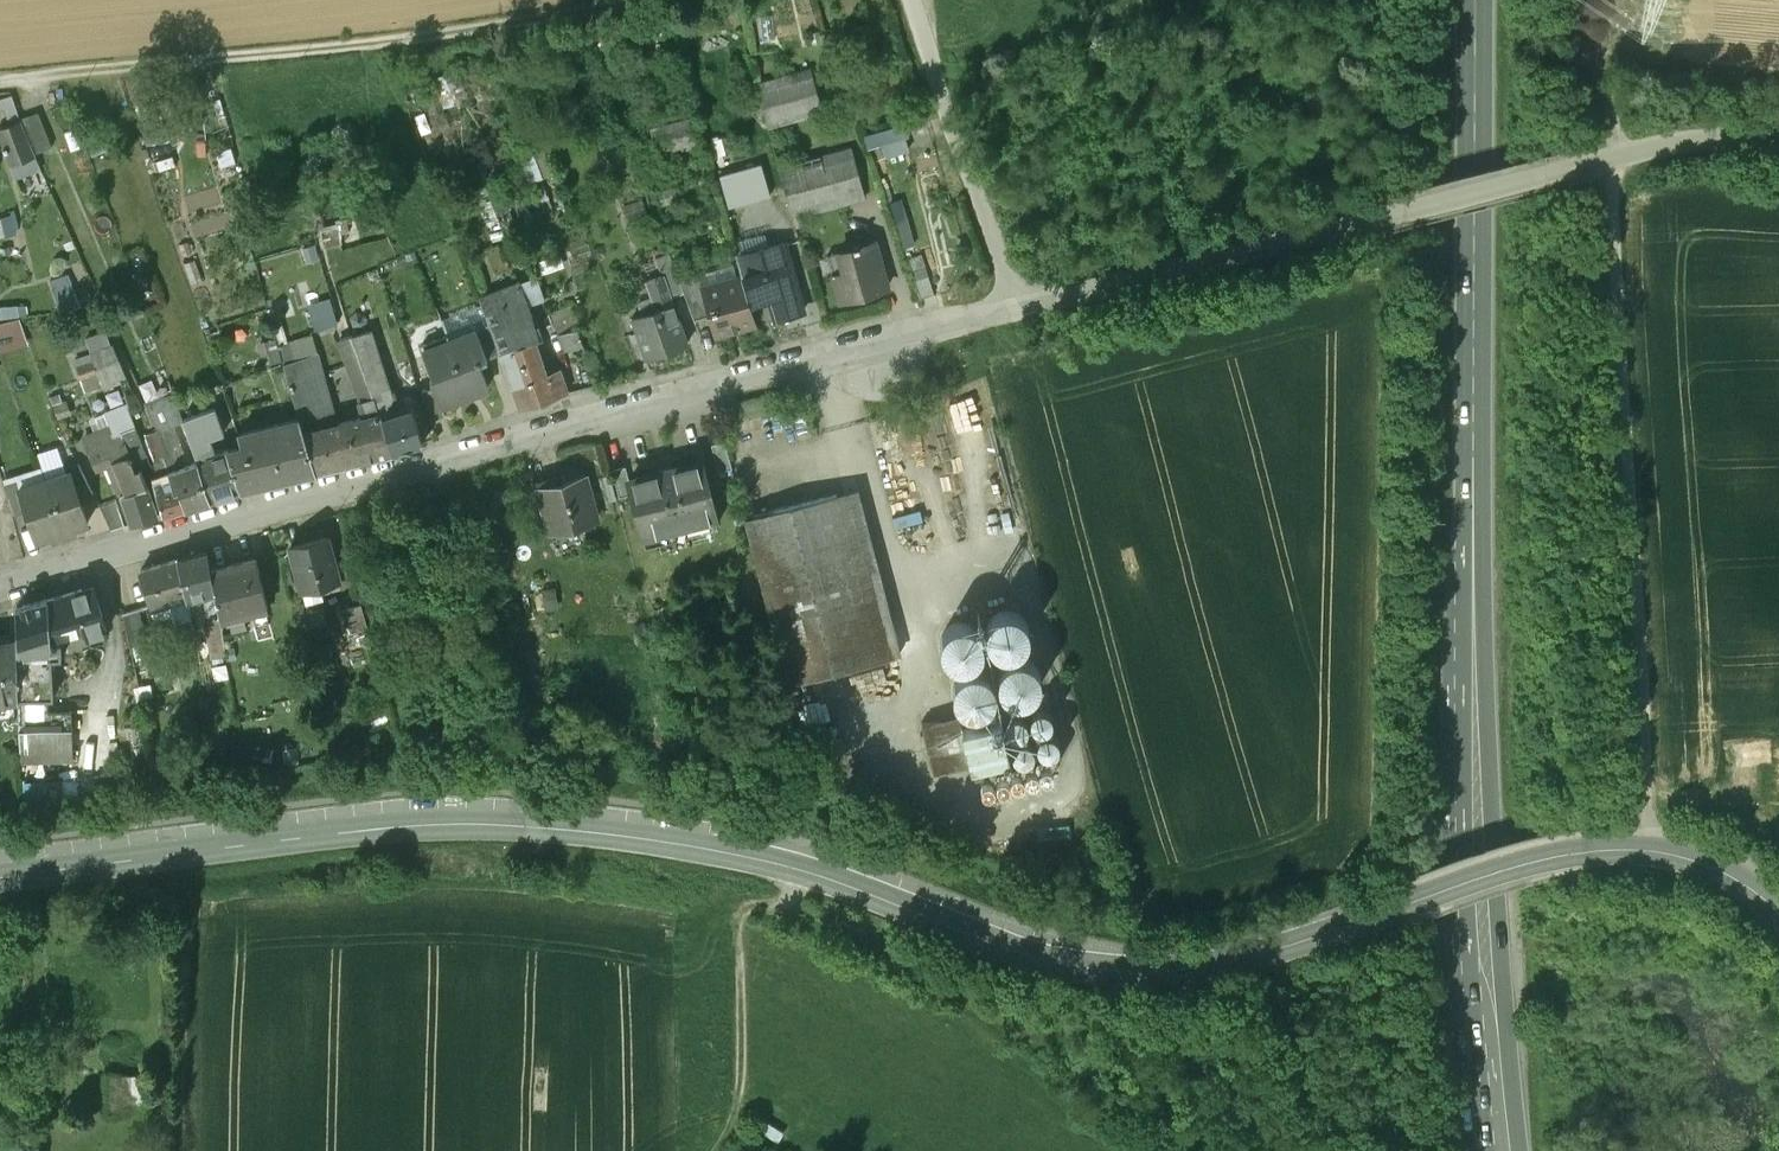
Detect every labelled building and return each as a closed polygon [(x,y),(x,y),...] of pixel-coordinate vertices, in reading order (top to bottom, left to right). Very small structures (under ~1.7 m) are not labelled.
[(810,70),(757,85),(769,128),(822,113),(810,70)] [(660,122),(666,149),(704,140),(698,113),(660,122)] [(21,122),(0,129),(0,137),(14,178),(41,168),(21,122)] [(522,151),(531,180),(557,172),(547,143),(522,151)] [(851,150),(780,169),(796,228),(803,226),(801,215),(864,198),(851,150)] [(724,171),(733,204),(776,192),(767,160),(724,171)] [(0,215),(0,235),(24,230),(19,211),(0,215)] [(737,260),(742,277),(749,302),(769,297),(776,319),(804,311),(784,243),(759,250),(760,253),(737,260)] [(875,243),(859,247),(858,245),(854,246),(854,248),(838,253),(844,273),(833,276),(840,301),(888,288),(875,243)] [(922,254),(908,258),(921,299),(934,295),(922,254)] [(679,281),(670,255),(656,260),(663,276),(671,298),(684,293),(679,281)] [(85,304),(81,274),(57,277),(61,307),(85,304)] [(703,288),(700,275),(679,281),(684,293),(694,321),(710,316),(702,289),(703,288)] [(663,276),(647,281),(653,299),(639,303),(640,306),(638,306),(641,314),(673,304),(671,298),(663,276)] [(543,298),(535,277),(520,283),(526,304),(528,303),(528,304),(543,298)] [(703,288),(702,289),(710,316),(716,337),(755,325),(749,302),(742,277),(703,288)] [(528,303),(526,304),(520,283),(480,299),(487,316),(499,353),(522,411),(567,394),(561,375),(547,380),(535,343),(540,341),(528,304),(528,303)] [(338,294),(312,300),(319,327),(344,321),(338,294)] [(641,314),(633,318),(638,332),(631,334),(634,342),(640,340),(647,359),(687,345),(673,304),(641,314)] [(1,348),(32,340),(24,315),(0,322),(0,344),(1,348)] [(77,355),(90,391),(131,376),(113,325),(90,334),(95,348),(77,355)] [(474,326),(447,336),(458,365),(453,368),(466,402),(473,400),(471,395),(488,389),(479,363),(487,360),(476,332),(474,326)] [(590,364),(578,329),(567,332),(566,326),(560,328),(559,330),(566,350),(573,370),(590,364)] [(499,355),(489,328),(476,332),(487,360),(499,355)] [(397,401),(393,403),(385,378),(384,371),(370,330),(353,336),(380,414),(394,454),(424,444),(412,406),(400,410),(397,401)] [(299,335),(300,353),(321,351),(320,334),(299,335)] [(447,336),(422,346),(424,352),(423,352),(433,378),(430,379),(434,389),(441,407),(442,407),(458,400),(460,405),(466,402),(453,368),(458,365),(447,336)] [(380,414),(325,428),(322,412),(333,409),(318,354),(296,361),(292,342),(278,345),(284,365),(290,389),(300,421),(316,473),(394,454),(380,414)] [(441,407),(434,389),(422,393),(432,422),(446,416),(442,407),(441,407)] [(198,463),(185,467),(181,453),(183,452),(173,424),(160,399),(146,405),(157,431),(167,455),(164,456),(174,487),(178,486),(186,509),(211,501),(198,463)] [(183,418),(198,463),(214,455),(211,438),(224,433),(215,407),(183,418)] [(300,421),(239,435),(242,447),(253,488),(316,473),(300,421)] [(147,486),(139,467),(150,463),(139,435),(123,441),(117,425),(101,432),(102,434),(84,440),(93,462),(98,460),(101,467),(114,462),(126,493),(120,495),(131,526),(158,517),(147,486)] [(725,441),(711,445),(719,472),(732,469),(725,441)] [(242,447),(214,455),(198,463),(211,501),(242,491),(253,488),(242,447)] [(178,486),(174,487),(164,456),(160,458),(155,459),(156,477),(152,478),(164,516),(186,509),(178,486)] [(701,462),(629,481),(633,495),(646,544),(717,525),(701,462)] [(93,494),(79,465),(68,469),(69,474),(70,473),(78,498),(80,497),(80,498),(93,494)] [(626,467),(612,471),(619,498),(633,495),(629,481),(626,467)] [(78,498),(70,473),(69,474),(46,481),(63,532),(88,524),(80,498),(80,497),(78,498)] [(585,478),(540,490),(551,531),(596,519),(594,512),(601,510),(597,494),(590,497),(585,478)] [(18,480),(4,484),(13,517),(26,512),(19,489),(20,489),(18,480)] [(20,489),(19,489),(26,512),(35,541),(63,532),(46,481),(20,489)] [(837,494),(745,518),(788,683),(880,660),(837,494)] [(115,500),(102,505),(106,512),(107,512),(112,531),(124,527),(115,500)] [(327,538),(291,548),(305,600),(319,597),(322,592),(320,585),(339,580),(327,538)] [(208,552),(179,560),(188,601),(200,596),(212,659),(227,656),(220,620),(211,571),(208,552)] [(257,558),(211,571),(220,620),(268,607),(257,558)] [(179,560),(141,571),(152,607),(170,601),(171,606),(188,601),(179,560)] [(93,586),(47,600),(49,627),(81,618),(82,620),(83,619),(88,637),(106,631),(93,586)] [(47,600),(16,610),(16,641),(18,700),(47,699),(53,698),(52,659),(61,658),(61,648),(50,649),(49,627),(47,600)] [(361,604),(338,611),(343,632),(353,630),(354,634),(351,635),(353,645),(371,640),(361,604)] [(139,610),(123,615),(130,648),(147,644),(139,610)] [(1028,639),(1029,631),(1028,623),(1023,616),(1016,611),(1008,610),(999,612),(992,616),(988,623),(986,632),(988,640),(993,647),(1000,651),(1008,653),(1016,651),(1023,646),(1028,639)] [(982,651),(983,643),(982,635),(977,628),(970,623),(961,622),(953,624),(946,628),(942,635),(940,644),(942,652),(947,659),(954,663),(962,665),(970,663),(977,659),(982,651)] [(0,644),(0,703),(18,700),(16,641),(0,644)] [(1039,688),(1041,679),(1039,671),(1035,664),(1027,660),(1019,658),(1011,660),(1004,664),(999,672),(998,680),(1000,688),(1004,695),(1011,700),(1020,701),(1028,699),(1035,695),(1039,688)] [(994,699),(996,691),(994,683),(989,676),(982,671),(974,670),(966,672),(959,676),(954,683),(953,692),(954,700),(959,707),(966,711),(975,713),(983,711),(990,706),(994,699)] [(18,700),(20,757),(73,757),(72,712),(48,712),(47,699),(18,700)] [(1052,723),(1053,719),(1052,715),(1049,711),(1046,709),(1042,708),(1038,709),(1034,712),(1032,715),(1031,719),(1032,723),(1034,727),(1038,729),(1042,730),(1046,729),(1050,727),(1052,723)] [(1027,730),(1028,725),(1027,721),(1025,718),(1021,716),(1017,715),(1013,716),(1010,718),(1007,722),(1007,726),(1007,730),(1010,733),(1013,736),(1018,736),(1022,735),(1025,733),(1027,730)] [(999,717),(962,726),(975,777),(1012,768),(999,717)] [(1058,748),(1059,744),(1058,739),(1056,736),(1052,734),(1048,733),(1044,734),(1041,736),(1038,740),(1037,744),(1038,748),(1041,751),(1044,754),(1048,754),(1052,754),(1056,751),(1058,748)] [(1034,754),(1035,750),(1034,746),(1031,742),(1028,740),(1024,739),(1020,740),(1016,743),(1014,746),(1013,750),(1014,754),(1016,758),(1020,760),(1024,761),(1028,760),(1031,758),(1034,754)] [(1023,780),(1023,778),(1023,775),(1021,773),(1019,772),(1017,771),(1015,772),(1013,773),(1011,775),(1011,778),(1011,780),(1013,782),(1015,783),(1017,784),(1020,783),(1022,782),(1023,780)] [(997,779),(996,781),(997,784),(998,786),(1000,787),(1003,787),(1005,787),(1007,786),(1008,783),(1009,781),(1008,779),(1007,777),(1005,776),(1002,775),(1000,776),(998,777),(997,779)] [(982,783),(981,785),(982,788),(983,790),(985,791),(988,791),(990,791),(992,789),(993,787),(994,785),(993,783),(992,781),(990,779),(988,779),(985,779),(983,781),(982,783)]
